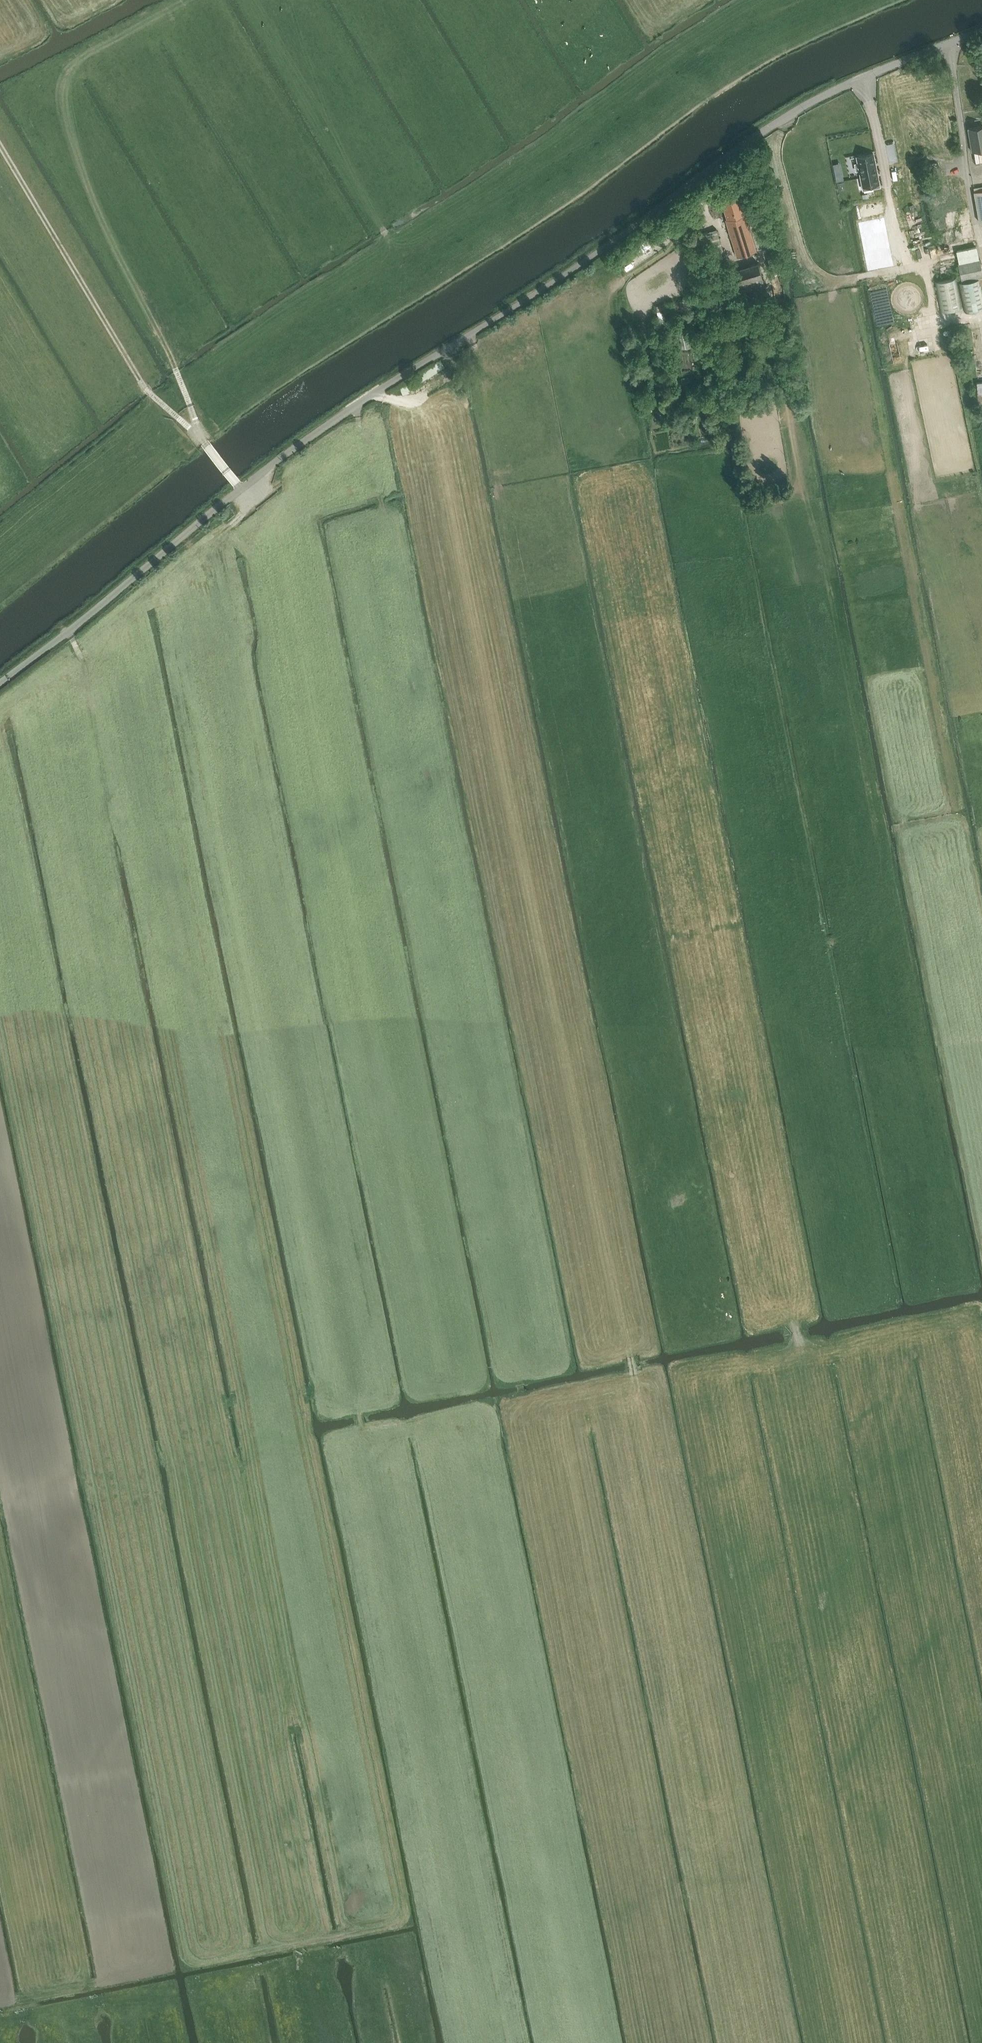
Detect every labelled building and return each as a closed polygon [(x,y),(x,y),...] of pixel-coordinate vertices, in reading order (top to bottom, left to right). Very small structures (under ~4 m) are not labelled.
[(968,128),(972,151),(981,150),(981,125),(968,128)] [(858,163),(855,164),(856,170),(860,170),(863,189),(880,186),(873,153),(857,156),(858,163)] [(842,172),(835,173),(836,181),(844,179),(842,172)] [(844,181),(837,183),(838,190),(845,188),(844,181)] [(974,191),(979,221),(981,221),(981,189),(974,191)] [(738,256),(756,250),(741,202),(743,202),(739,190),(721,196),(728,218),(726,219),(738,256)] [(752,203),(755,217),(757,223),(767,221),(765,215),(767,215),(764,201),(752,203)] [(723,227),(728,226),(725,216),(720,218),(723,227)] [(769,236),(773,235),(770,224),(758,226),(759,234),(769,232),(769,236)] [(722,273),(721,269),(728,267),(717,229),(689,237),(692,250),(705,246),(714,275),(722,273)] [(981,276),(981,269),(980,259),(958,263),(962,281),(981,276)] [(733,295),(738,312),(755,307),(755,306),(768,304),(763,287),(765,286),(759,263),(728,271),(735,295),(733,295)] [(961,307),(955,277),(936,281),(942,311),(961,307)] [(981,284),(981,278),(960,283),(965,312),(981,309),(981,289),(981,284)]
